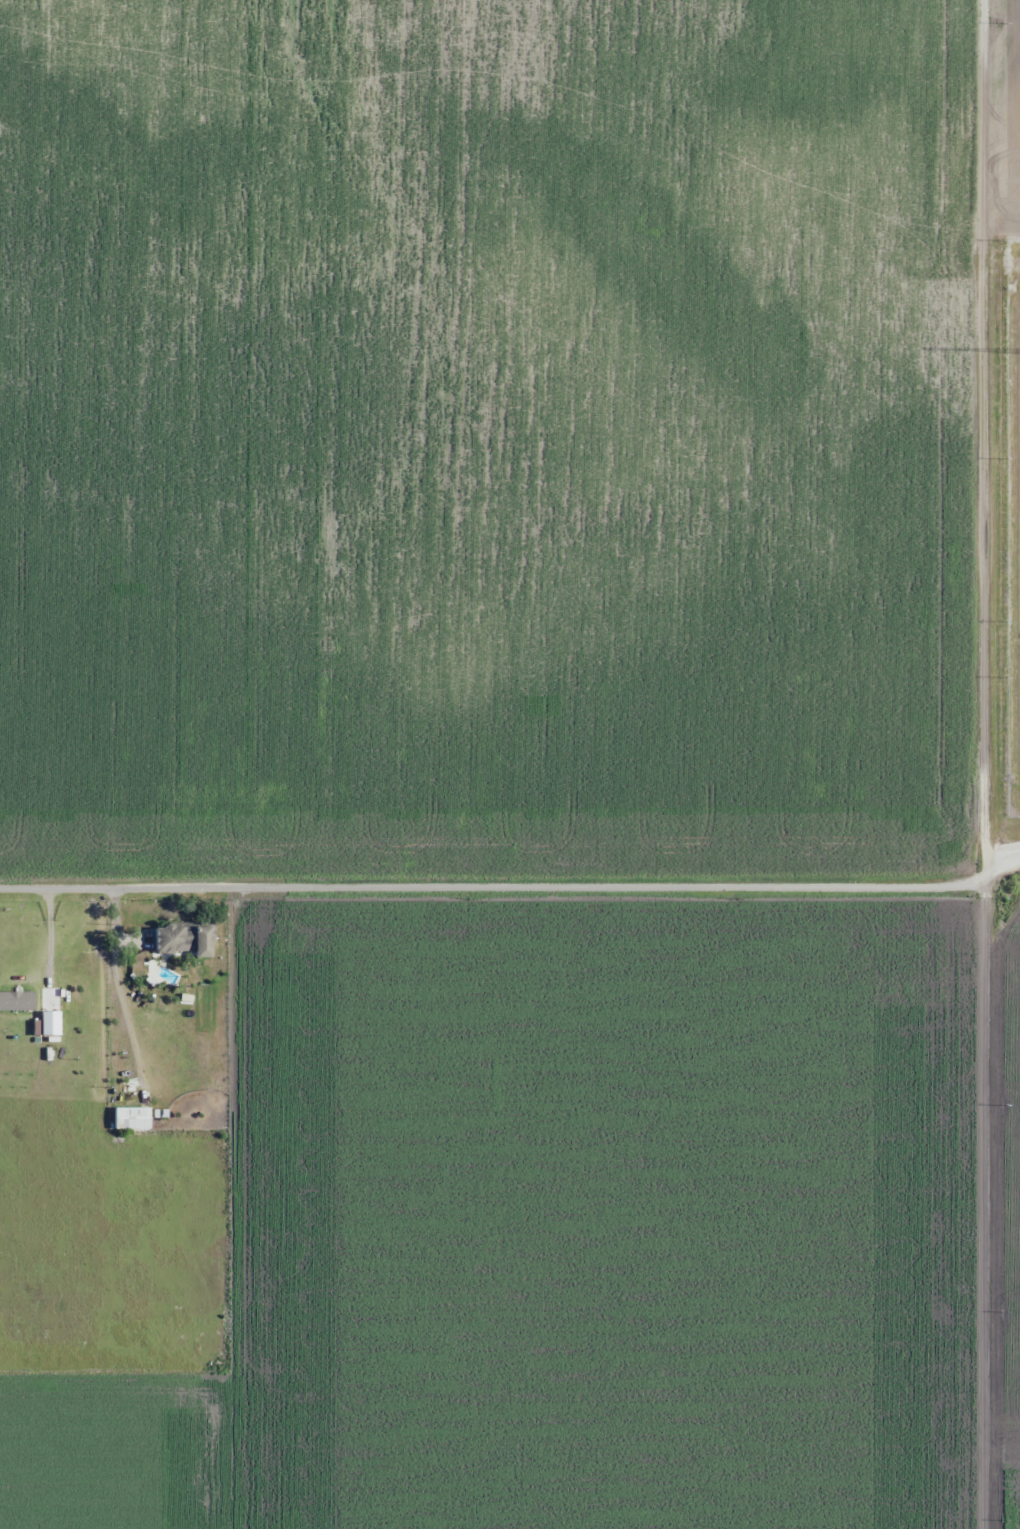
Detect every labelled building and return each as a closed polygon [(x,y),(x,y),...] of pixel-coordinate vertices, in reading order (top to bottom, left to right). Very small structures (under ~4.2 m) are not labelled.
[(216,957),(215,922),(158,923),(158,954),(178,953),(178,945),(197,945),(197,958),(216,957)] [(153,1107),(113,1107),(113,1128),(153,1128),(153,1107)]
